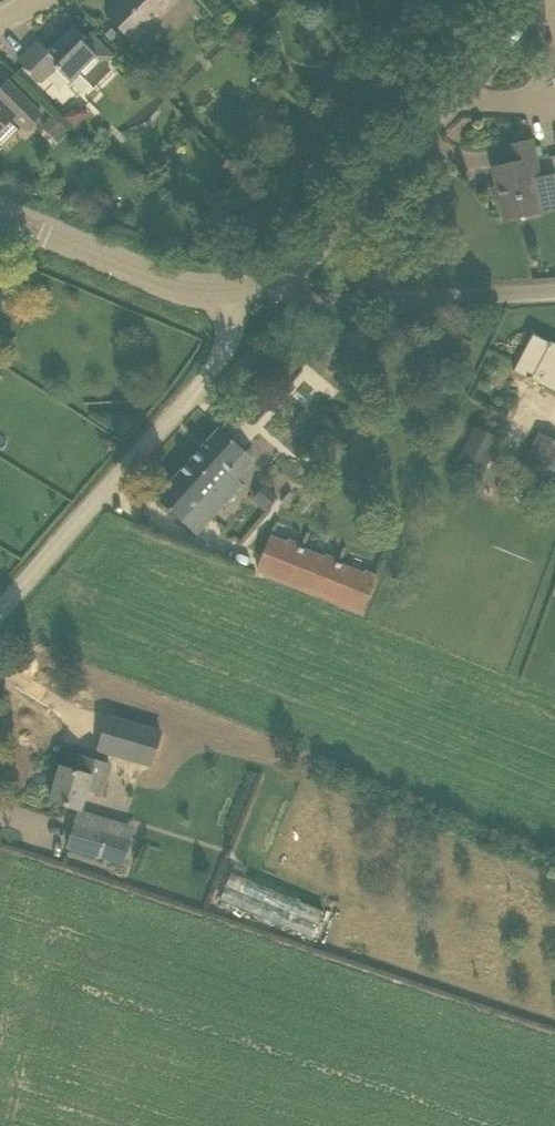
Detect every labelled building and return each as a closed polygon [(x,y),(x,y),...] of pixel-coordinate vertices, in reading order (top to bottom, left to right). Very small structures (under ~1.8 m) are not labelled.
[(200,7),(193,0),(122,0),(107,14),(132,40),(161,11),(166,17),(179,5),(190,16),(200,7)] [(19,60),(42,84),(57,69),(71,83),(80,74),(93,88),(112,69),(107,64),(114,57),(90,32),(85,37),(74,26),(49,51),(38,41),(19,60)] [(13,116),(27,130),(43,115),(10,82),(0,91),(0,129),(13,116)] [(75,106),(64,118),(76,129),(92,113),(87,108),(75,106)] [(59,143),(69,132),(52,115),(41,126),(59,143)] [(493,168),(504,220),(541,212),(534,179),(540,178),(532,141),(506,146),(509,164),(493,168)] [(533,334),(513,371),(531,380),(531,378),(554,391),(554,349),(549,346),(550,343),(533,334)] [(475,426),(455,468),(476,478),(497,436),(475,426)] [(219,428),(157,497),(197,533),(241,484),(228,472),(246,453),(219,428)] [(542,500),(554,470),(554,437),(540,431),(515,488),(542,500)] [(259,570),(287,581),(300,547),(272,536),(259,570)] [(287,581),(325,596),(338,562),(300,547),(287,581)] [(364,611),(378,577),(338,562),(325,596),(364,611)] [(97,749),(150,765),(161,729),(108,713),(97,749)] [(62,767),(51,801),(81,810),(87,790),(102,794),(111,765),(82,756),(77,772),(62,767)] [(68,847),(102,857),(109,832),(75,822),(68,847)] [(231,870),(220,898),(313,936),(324,908),(231,870)]
